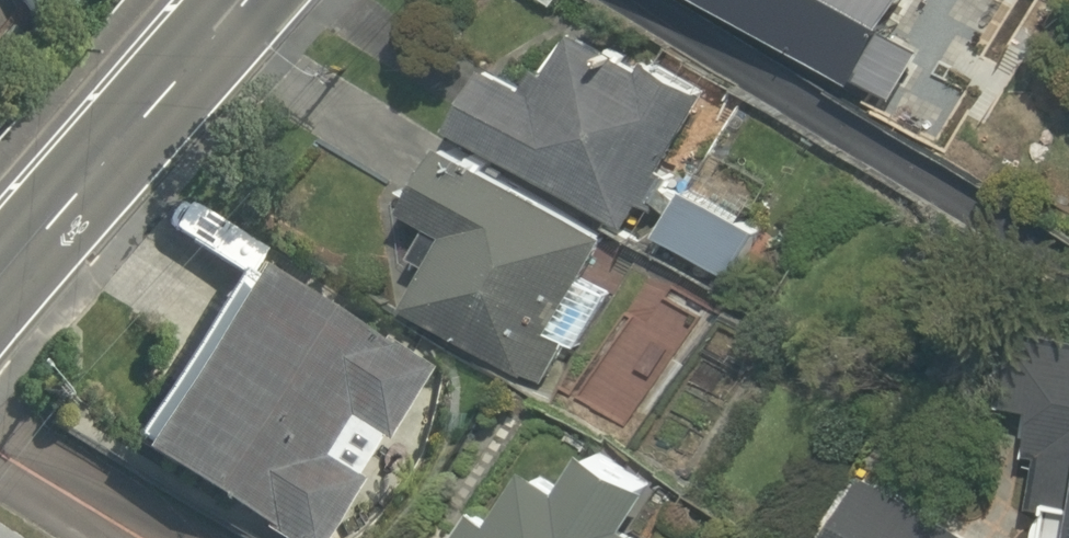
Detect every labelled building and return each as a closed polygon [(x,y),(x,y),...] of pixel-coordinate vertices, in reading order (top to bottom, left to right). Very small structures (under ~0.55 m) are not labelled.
[(35,24),(67,0),(17,0),(35,24)] [(855,71),(892,93),(920,46),(883,24),(897,0),(715,0),(849,80),(855,71)] [(764,216),(699,174),(688,193),(674,184),(657,173),(707,95),(639,51),(627,70),(567,32),(541,73),(500,48),(452,123),(620,231),(637,204),(659,218),(641,246),(715,293),(764,216)] [(445,232),(403,300),(521,373),(542,386),(567,346),(546,333),(606,234),(452,139),(408,210),(445,232)] [(244,270),(132,438),(281,537),(319,537),(419,386),(244,270)] [(1010,537),(1068,537),(1068,343),(1035,339),(1010,537)] [(473,508),(455,537),(652,537),(631,525),(654,489),(585,446),(562,482),(537,466),(500,525),(473,508)] [(857,467),(815,537),(977,537),(857,467)]
